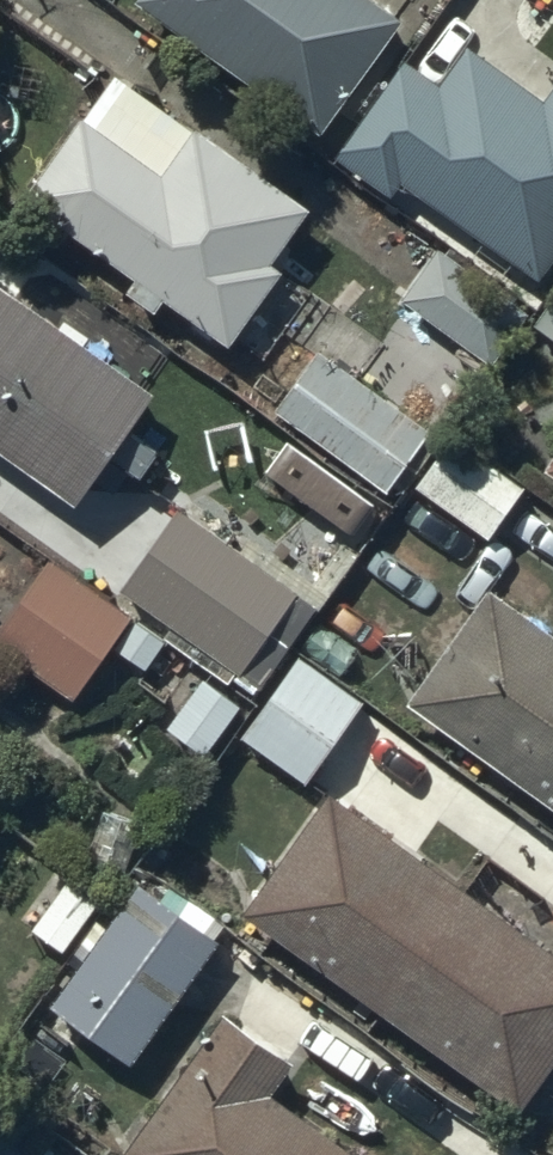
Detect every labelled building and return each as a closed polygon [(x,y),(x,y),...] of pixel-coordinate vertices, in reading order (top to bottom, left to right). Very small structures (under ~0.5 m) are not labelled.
[(135,3),(319,136),(399,24),(366,0),(137,0),(135,3)] [(339,157),(390,194),(397,185),(482,246),(472,260),(499,281),(510,266),(536,284),(552,260),(552,89),(543,103),(465,48),(439,85),(406,62),(339,157)] [(20,201),(134,282),(125,295),(153,315),(162,303),(227,350),(280,277),(301,292),(345,231),(310,206),(307,211),(194,129),(160,176),(79,118),(20,201)] [(436,249),(399,299),(492,367),(529,317),(436,249)] [(73,508),(152,398),(0,289),(0,456),(73,508)] [(529,328),(552,344),(552,293),(529,328)] [(316,353),(274,410),(386,492),(428,435),(316,353)] [(453,437),(415,488),(488,541),(526,491),(453,437)] [(544,467),(552,473),(552,455),(544,467)] [(186,498),(118,592),(237,679),(297,596),(282,586),(291,574),(186,498)] [(49,560),(0,628),(0,649),(73,702),(112,648),(145,672),(165,644),(49,560)] [(407,703),(552,810),(552,635),(491,589),(407,703)] [(364,705),(298,658),(241,738),(307,785),(364,705)] [(241,707),(203,679),(166,731),(204,758),(241,707)] [(242,915),(519,1112),(552,1064),(552,956),(328,796),(242,915)] [(76,856),(124,873),(142,824),(94,807),(76,856)] [(217,945),(137,887),(50,1010),(130,1067),(217,945)] [(221,1017),(124,1154),(347,1154),(268,1099),(291,1066),(221,1017)] [(55,1140),(0,1102),(0,1154),(45,1154),(55,1140)]
